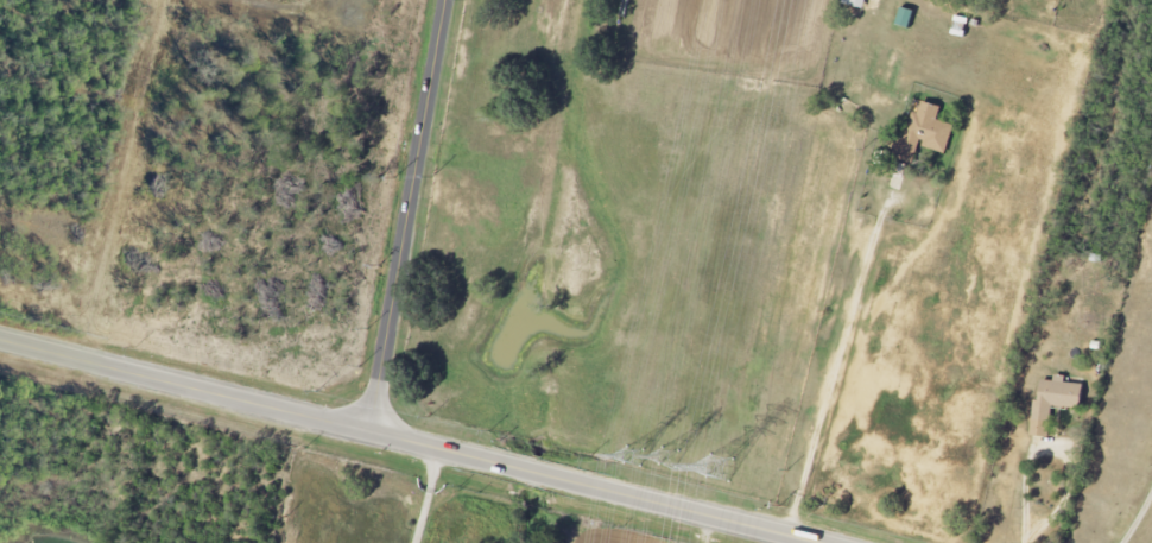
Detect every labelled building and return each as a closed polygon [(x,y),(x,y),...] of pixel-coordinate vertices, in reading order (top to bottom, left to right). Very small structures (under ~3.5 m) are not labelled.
[(842,3),(865,9),(868,0),(843,0),(842,3)] [(911,29),(916,12),(903,8),(898,24),(911,29)] [(955,125),(939,120),(942,106),(923,101),(920,113),(911,110),(898,159),(916,163),(920,147),(948,154),(955,125)] [(886,167),(891,153),(879,149),(874,163),(886,167)] [(1084,385),(1060,383),(1060,382),(1042,380),(1041,400),(1035,400),(1032,436),(1050,437),(1052,407),(1082,409),(1084,385)]
